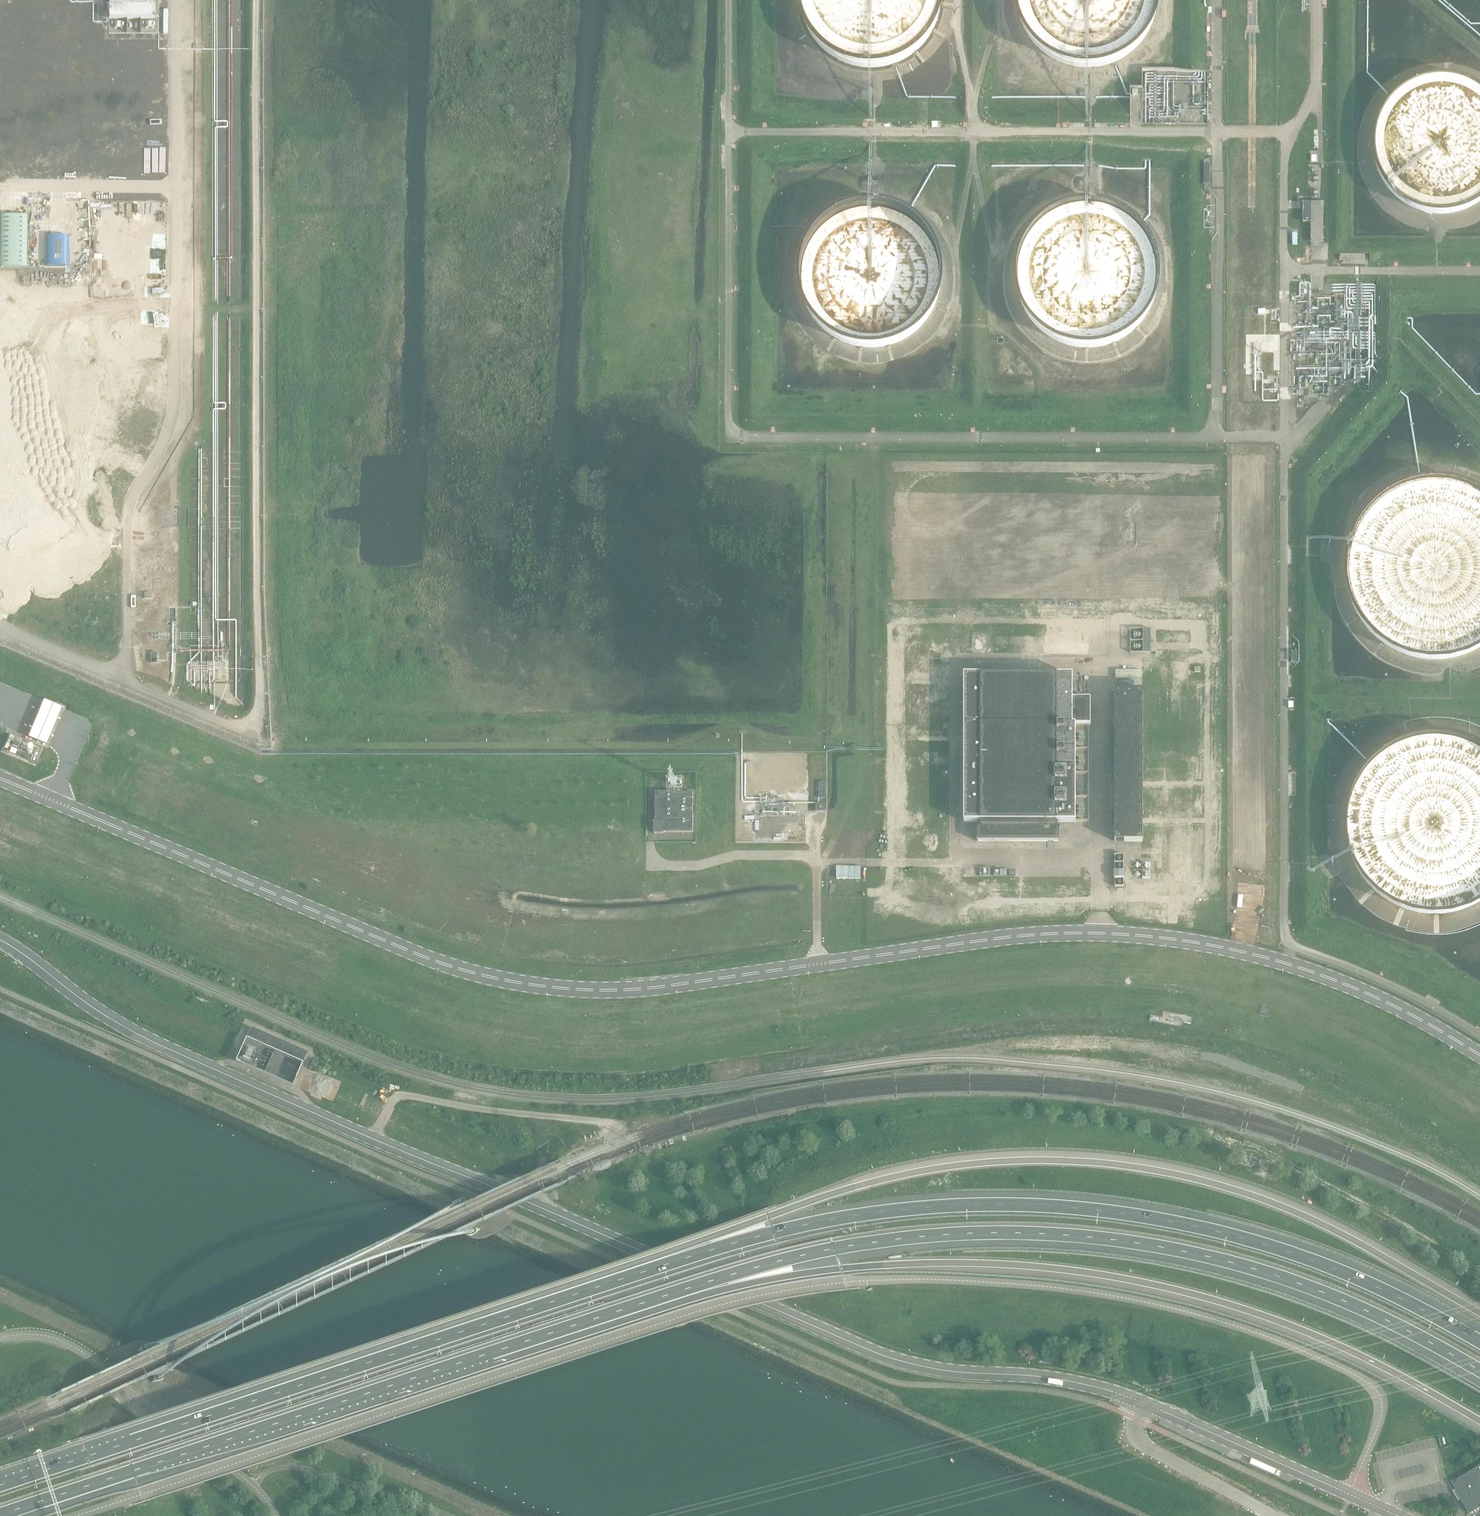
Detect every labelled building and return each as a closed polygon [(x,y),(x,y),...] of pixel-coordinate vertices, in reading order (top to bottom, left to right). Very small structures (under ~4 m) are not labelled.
[(888,58),(909,50),(927,36),(939,16),(943,0),(803,0),(808,18),(823,38),(842,52),(865,59),(888,58)] [(1107,59),(1129,50),(1147,35),(1158,15),(1162,0),(1019,0),(1026,22),(1041,41),(1061,55),(1084,61),(1107,59)] [(155,19),(155,4),(109,4),(109,19),(155,19)] [(1460,75),(1436,74),(1412,81),(1393,95),(1380,116),(1374,140),(1376,164),(1387,186),(1405,203),(1427,213),(1449,215),(1471,210),(1479,205),(1479,82),(1460,75)] [(1066,334),(1090,338),(1115,334),(1136,322),(1152,303),(1161,280),(1162,255),(1154,232),(1146,221),(1139,212),(1118,199),(1096,194),(1073,196),(1052,205),(1034,220),(1023,240),(1018,262),(1021,285),(1030,306),(1046,323),(1066,334)] [(864,341),(888,340),(910,332),(929,316),(941,296),(946,272),(943,248),(932,226),(915,210),(893,199),(870,197),(847,202),(827,214),(812,232),(803,254),(802,278),(808,300),(822,319),(841,333),(864,341)] [(1323,203),(1303,203),(1303,221),(1310,221),(1310,242),(1312,242),(1323,242),(1323,203)] [(27,216),(1,216),(1,268),(27,268),(27,216)] [(51,232),(36,232),(36,266),(50,266),(51,232)] [(1340,254),(1340,264),(1365,264),(1365,254),(1340,254)] [(1479,483),(1452,473),(1422,474),(1394,483),(1371,502),(1355,527),(1348,556),(1350,585),(1363,612),(1383,634),(1410,648),(1439,652),(1468,647),(1479,640),(1479,483)] [(1151,629),(1143,629),(1143,653),(1151,653),(1151,629)] [(236,643),(193,645),(192,659),(184,664),(184,685),(194,690),(237,701),(236,643)] [(1073,676),(965,675),(964,822),(981,822),(981,827),(977,827),(977,841),(1060,842),(1060,828),(1059,828),(1059,823),(1075,823),(1076,724),(1073,724),(1073,676)] [(1115,691),(1115,841),(1143,841),(1143,691),(1115,691)] [(63,709),(43,700),(30,734),(50,742),(63,709)] [(1457,727),(1427,726),(1398,735),(1373,754),(1367,762),(1355,779),(1347,809),(1349,839),(1361,867),(1382,890),(1409,905),(1440,910),(1469,905),(1479,899),(1479,736),(1457,727)] [(9,733),(3,751),(33,761),(40,741),(30,737),(29,740),(9,733)] [(654,834),(663,834),(663,833),(693,833),(693,792),(655,792),(655,821),(654,821),(654,834)] [(250,1027),(245,1039),(302,1064),(307,1052),(250,1027)] [(1461,1477),(1451,1483),(1457,1492),(1459,1490),(1463,1497),(1461,1499),(1470,1512),(1479,1506),(1479,1465),(1461,1477)]
